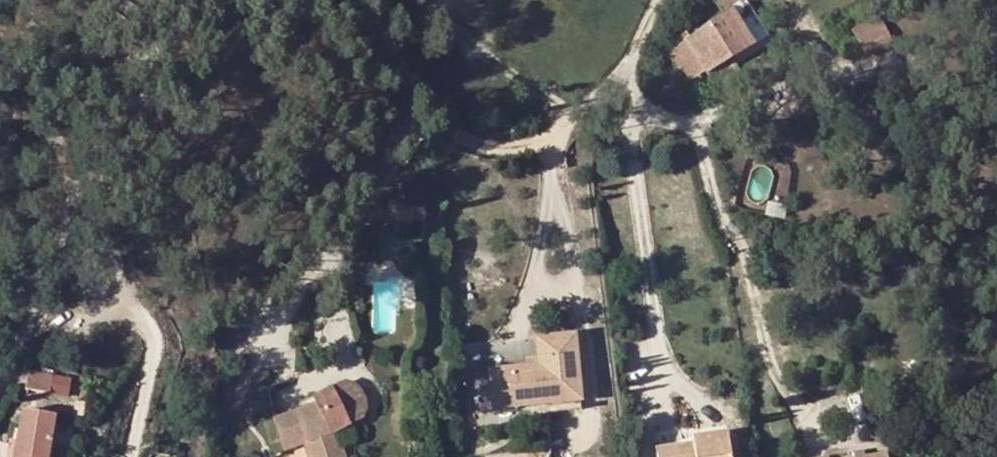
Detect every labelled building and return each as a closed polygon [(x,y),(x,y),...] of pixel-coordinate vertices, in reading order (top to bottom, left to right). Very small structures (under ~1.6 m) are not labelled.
[(745,0),(717,0),(725,13),(684,40),(706,75),(754,46),(731,9),(744,1),(745,0)] [(890,44),(876,17),(852,30),(865,57),(890,44)] [(559,357),(576,356),(574,336),(558,337),(559,357)] [(558,337),(536,339),(539,366),(489,370),(493,408),(545,403),(579,399),(576,356),(559,357),(558,337)] [(50,376),(27,372),(25,387),(48,390),(50,376)] [(332,388),(350,424),(351,424),(358,419),(363,411),(364,404),(362,395),(358,389),(350,384),(346,383),(342,383),(332,388)] [(201,403),(204,387),(193,385),(191,401),(199,402),(201,403)] [(316,404),(275,417),(285,448),(303,442),(308,456),(344,456),(343,453),(333,456),(327,437),(337,435),(336,431),(350,424),(332,388),(331,387),(312,396),(316,404)] [(545,403),(546,412),(581,409),(579,399),(545,403)] [(199,402),(191,401),(190,408),(198,410),(199,402)] [(19,423),(13,456),(49,456),(55,416),(21,410),(19,423)] [(199,413),(189,411),(187,422),(198,423),(199,413)] [(693,444),(656,449),(658,456),(731,456),(727,432),(704,435),(705,445),(693,446),(693,444)] [(333,456),(343,453),(337,435),(327,437),(333,456)] [(704,435),(692,437),(693,444),(693,446),(705,445),(704,435)]
